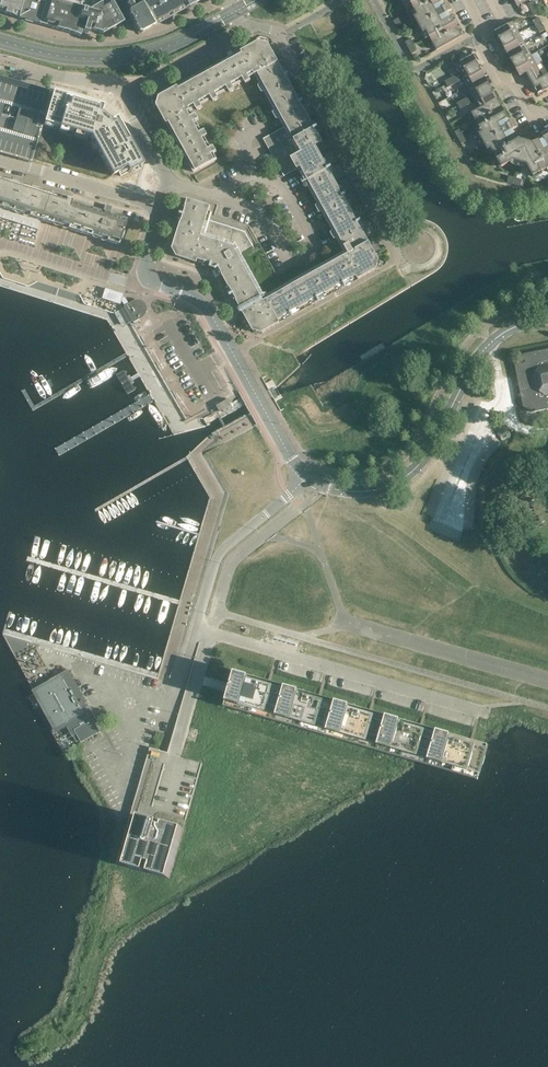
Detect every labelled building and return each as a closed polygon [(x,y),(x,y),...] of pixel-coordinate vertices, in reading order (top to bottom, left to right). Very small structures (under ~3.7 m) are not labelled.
[(0,7),(0,13),(16,17),(18,18),(23,0),(2,0),(0,7)] [(18,18),(38,24),(45,0),(23,0),(18,18)] [(38,24),(51,27),(63,31),(63,30),(67,32),(79,35),(81,27),(83,28),(83,31),(87,32),(88,29),(101,33),(101,32),(102,33),(105,31),(105,32),(116,25),(122,21),(111,0),(105,0),(100,3),(98,0),(45,0),(38,24)] [(120,2),(124,3),(128,10),(127,13),(138,34),(200,0),(119,0),(120,2)] [(418,15),(414,17),(423,33),(426,31),(437,50),(463,36),(451,16),(448,18),(445,14),(452,10),(449,4),(446,5),(443,0),(409,0),(418,15)] [(527,5),(530,11),(537,7),(533,1),(527,5)] [(540,13),(537,7),(530,11),(534,17),(540,13)] [(539,17),(532,21),(536,27),(542,24),(539,17)] [(399,18),(393,21),(397,27),(403,24),(399,18)] [(519,33),(513,22),(495,31),(501,43),(519,33)] [(545,30),(542,24),(536,27),(539,33),(545,30)] [(525,44),(519,33),(501,43),(507,54),(525,44)] [(411,39),(405,42),(408,48),(414,45),(411,39)] [(259,42),(242,51),(234,56),(232,52),(234,56),(218,64),(216,61),(215,61),(217,65),(201,73),(199,70),(201,74),(185,82),(183,79),(185,83),(177,87),(175,83),(155,94),(154,100),(156,104),(157,104),(156,104),(154,100),(156,94),(175,84),(177,87),(160,96),(160,97),(161,97),(162,98),(160,106),(158,107),(158,106),(157,106),(171,131),(167,133),(167,134),(171,132),(180,147),(176,149),(176,150),(180,148),(189,163),(185,165),(185,166),(189,164),(194,172),(204,167),(217,159),(214,153),(217,152),(214,146),(212,147),(210,143),(209,144),(205,137),(208,136),(205,130),(202,132),(196,121),(199,119),(196,114),(193,116),(190,110),(196,107),(197,110),(202,107),(201,105),(209,100),(210,101),(212,100),(213,101),(218,99),(217,96),(228,89),(230,92),(235,90),(234,88),(236,86),(235,85),(244,81),(246,84),(251,81),(249,78),(255,75),(260,84),(259,85),(258,87),(259,90),(261,93),(263,93),(264,92),(269,102),(275,111),(274,112),(272,113),(273,116),(276,119),(278,119),(279,119),(281,123),(284,127),(263,139),(284,176),(294,171),(298,169),(303,178),(301,179),(301,180),(304,186),(306,186),(307,185),(317,204),(316,205),(316,206),(319,212),(320,212),(322,212),(332,231),(331,232),(330,233),(334,239),(335,239),(336,238),(344,253),(279,289),(267,295),(267,294),(266,294),(265,293),(264,293),(263,294),(242,254),(254,248),(245,232),(206,219),(210,207),(188,199),(186,207),(184,214),(180,212),(180,214),(184,215),(181,222),(173,247),(173,248),(174,247),(175,247),(179,254),(179,256),(178,256),(177,257),(197,263),(198,260),(204,262),(204,261),(211,263),(209,267),(210,267),(208,272),(215,269),(219,267),(222,274),(226,281),(228,286),(229,286),(232,292),(229,294),(230,296),(233,294),(237,300),(236,300),(240,307),(239,307),(239,308),(238,308),(238,309),(238,310),(239,311),(239,312),(240,312),(241,313),(242,312),(243,312),(243,313),(240,315),(239,315),(239,316),(238,317),(238,318),(239,319),(244,329),(245,330),(246,330),(247,330),(248,330),(251,328),(252,330),(253,329),(253,328),(254,328),(262,330),(262,331),(262,332),(280,323),(278,320),(284,317),(284,316),(290,313),(292,316),(293,315),(291,312),(298,308),(298,309),(311,302),(310,301),(324,294),(325,294),(337,287),(343,283),(345,287),(346,286),(345,282),(351,279),(351,280),(357,277),(358,279),(376,270),(376,269),(375,269),(374,268),(376,260),(378,259),(378,260),(379,260),(375,252),(379,250),(377,246),(377,245),(377,244),(375,245),(372,247),(362,229),(361,229),(358,223),(361,221),(360,219),(357,221),(353,215),(354,215),(353,213),(347,202),(346,202),(343,196),(346,194),(346,192),(342,194),(339,188),(332,175),(332,176),(328,170),(332,168),(331,166),(327,168),(324,162),(325,161),(319,152),(325,149),(322,142),(323,142),(319,135),(318,136),(311,121),(304,109),(300,103),(304,101),(303,99),(299,101),(296,95),(297,95),(293,88),(290,82),(289,82),(285,76),(289,74),(288,73),(285,75),(281,68),(282,68),(269,45),(268,45),(269,46),(267,47),(259,44),(259,43),(259,42)] [(531,55),(525,44),(507,54),(514,65),(531,55)] [(418,51),(414,45),(408,48),(412,54),(418,51)] [(479,66),(473,55),(455,65),(461,76),(479,66)] [(538,67),(531,55),(514,65),(520,76),(526,73),(538,67)] [(485,77),(479,66),(461,76),(467,87),(485,77)] [(538,67),(526,73),(538,94),(547,89),(547,74),(543,77),(538,67)] [(457,75),(451,78),(454,83),(460,80),(457,75)] [(491,87),(485,77),(467,87),(473,97),(491,87)] [(454,83),(451,78),(445,81),(448,87),(454,83)] [(31,162),(39,133),(43,122),(51,94),(23,85),(2,80),(0,79),(0,153),(31,162)] [(497,98),(491,87),(473,97),(479,108),(497,98)] [(52,91),(43,123),(89,136),(111,176),(118,172),(120,177),(142,165),(116,117),(109,121),(100,113),(102,106),(52,91)] [(469,97),(463,100),(466,106),(472,103),(469,97)] [(508,119),(497,98),(479,108),(471,113),(482,132),(479,133),(487,149),(488,150),(491,148),(501,167),(513,161),(520,163),(526,141),(520,139),(519,139),(514,129),(517,127),(513,121),(507,125),(505,121),(508,119)] [(466,106),(463,100),(457,103),(460,109),(466,106)] [(460,128),(454,132),(458,138),(464,135),(460,128)] [(547,131),(541,134),(543,137),(533,143),(526,141),(520,163),(527,165),(533,177),(547,169),(547,132),(547,131)] [(467,141),(464,135),(458,138),(461,144),(467,141)] [(479,162),(476,156),(469,159),(473,165),(479,162)] [(509,176),(507,183),(514,185),(515,178),(509,176)] [(38,229),(40,220),(52,224),(53,221),(60,224),(59,226),(60,226),(61,224),(68,226),(67,229),(73,230),(91,236),(91,234),(98,236),(98,238),(99,239),(100,236),(107,239),(106,241),(118,245),(123,231),(126,220),(109,214),(111,207),(106,205),(104,213),(81,205),(71,202),(71,200),(21,185),(0,178),(0,217),(38,229)] [(522,180),(515,178),(514,185),(520,187),(522,180)] [(106,290),(103,298),(120,304),(121,302),(124,303),(126,307),(125,307),(124,308),(123,309),(121,310),(119,311),(117,312),(119,316),(118,316),(121,322),(122,322),(125,326),(127,325),(129,323),(131,322),(132,322),(134,325),(140,321),(139,318),(142,316),(145,314),(146,311),(146,308),(145,305),(143,303),(140,301),(137,301),(134,302),(129,305),(126,298),(122,297),(123,295),(106,290)] [(523,354),(525,362),(514,364),(517,381),(520,380),(521,386),(519,386),(523,406),(532,412),(547,409),(547,349),(523,354)] [(227,692),(223,706),(249,713),(274,721),(284,685),(271,681),(277,661),(274,660),(268,681),(259,678),(234,671),(230,684),(227,692)] [(68,670),(50,680),(52,684),(39,691),(46,704),(40,707),(41,707),(43,706),(55,728),(69,720),(72,724),(67,727),(75,742),(80,740),(82,742),(81,739),(84,737),(86,740),(100,732),(93,719),(92,720),(91,721),(88,716),(92,713),(88,715),(86,712),(89,711),(73,682),(72,683),(71,681),(74,680),(68,670)] [(284,685),(274,721),(300,728),(325,735),(335,700),(321,696),(327,676),(325,675),(319,695),(310,693),(284,685)] [(335,700),(325,735),(350,743),(376,750),(386,715),(372,711),(378,690),(375,690),(369,710),(361,707),(335,700)] [(386,715),(376,750),(398,756),(401,757),(409,760),(414,761),(419,762),(426,765),(437,730),(423,725),(429,705),(426,704),(420,725),(411,722),(386,715)] [(477,719),(471,739),(437,730),(426,765),(478,779),(487,744),(474,739),(480,720),(477,719)] [(119,857),(128,860),(126,866),(145,872),(148,863),(150,864),(152,864),(150,873),(169,879),(184,829),(183,829),(186,820),(202,763),(182,757),(177,756),(167,752),(150,747),(116,863),(117,864),(119,857)]
